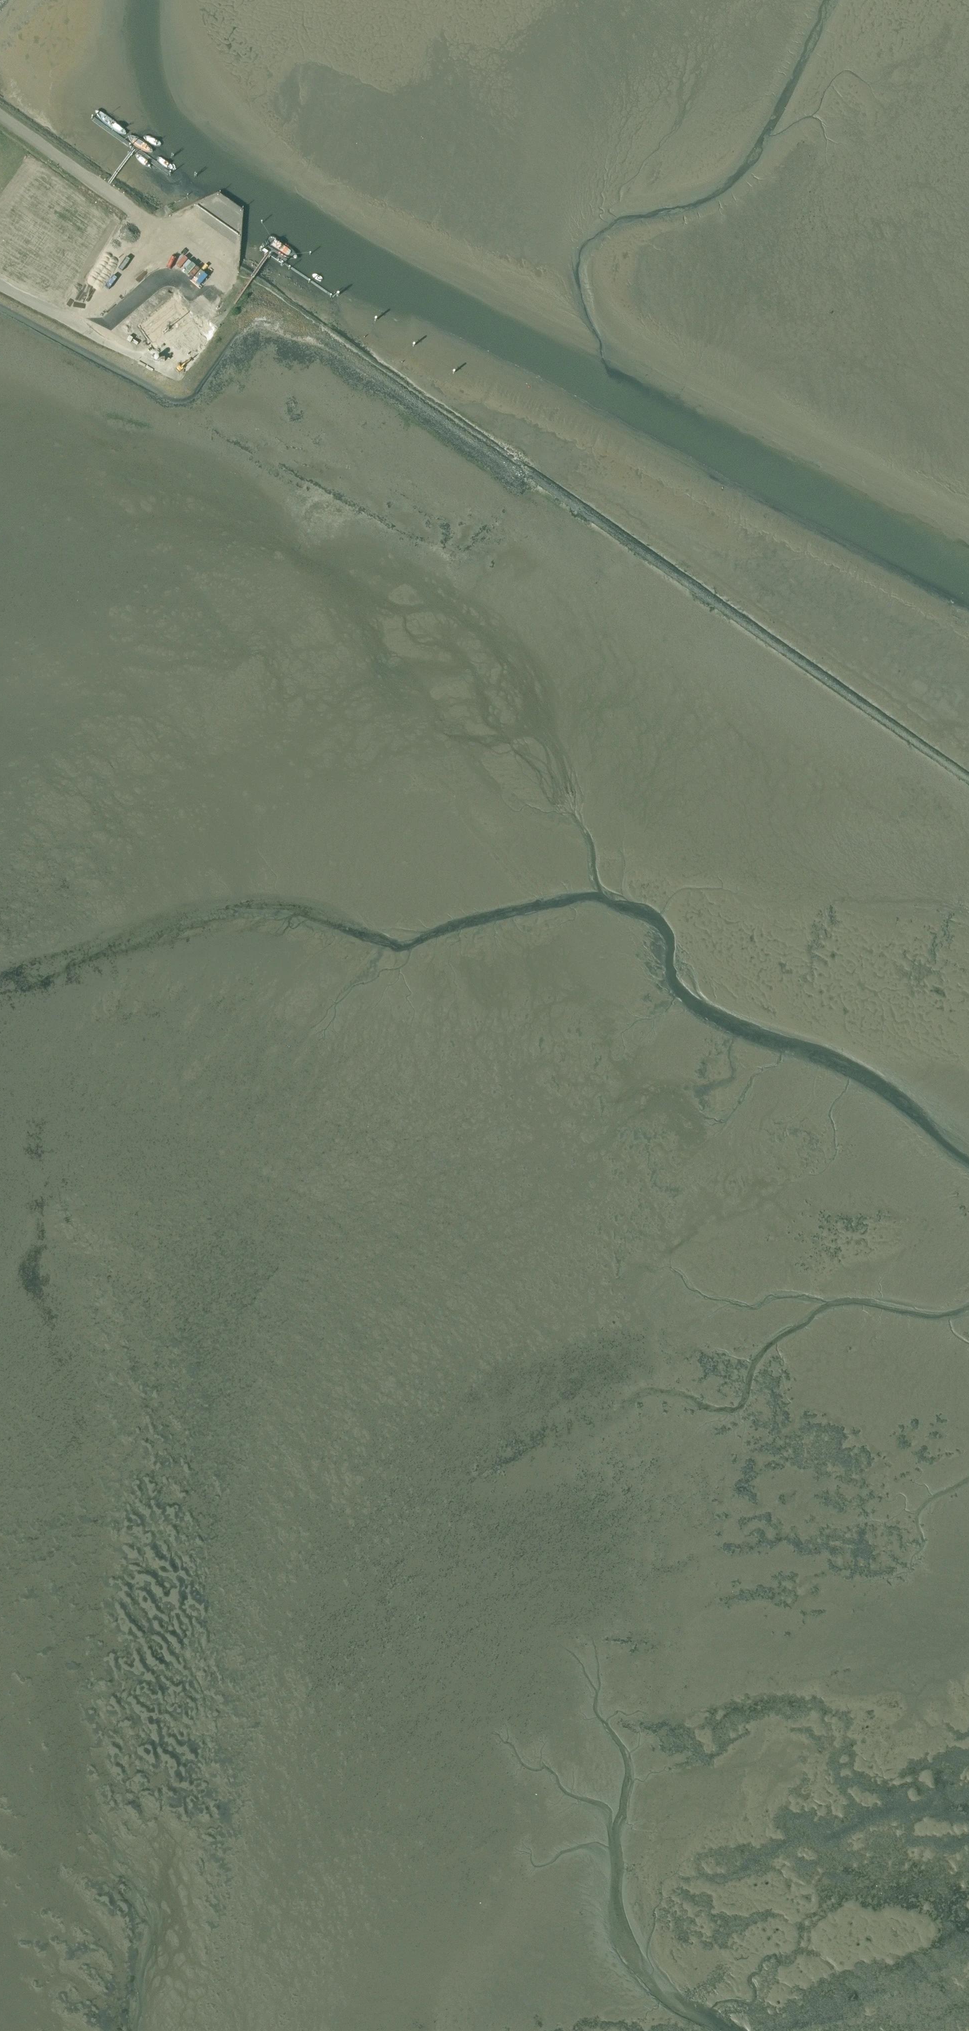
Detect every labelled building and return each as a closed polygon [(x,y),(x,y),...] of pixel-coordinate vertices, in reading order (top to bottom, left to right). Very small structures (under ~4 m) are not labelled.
[(171,361),(174,357),(182,362),(200,338),(193,333),(196,329),(166,307),(142,340),(171,361)]
